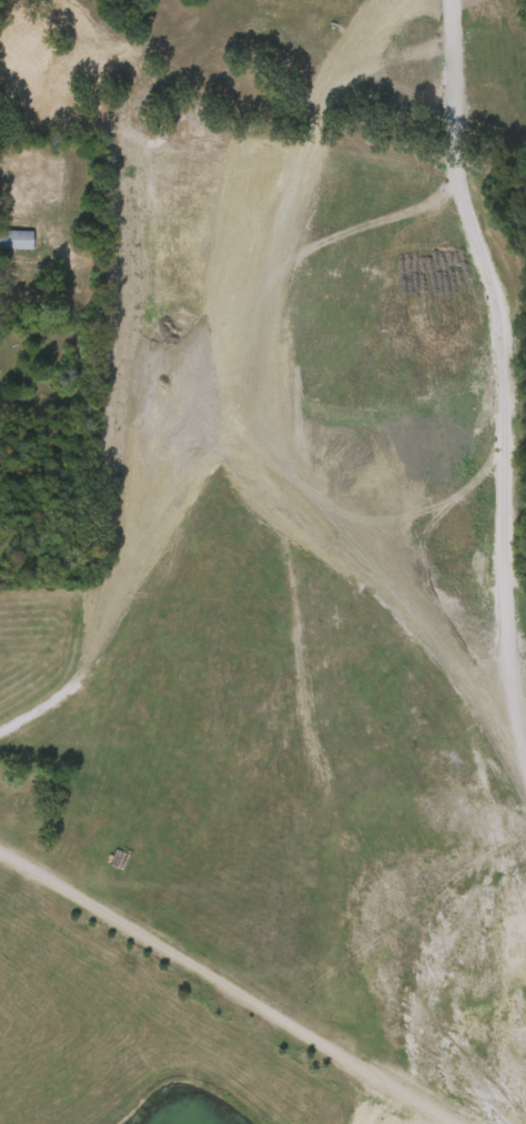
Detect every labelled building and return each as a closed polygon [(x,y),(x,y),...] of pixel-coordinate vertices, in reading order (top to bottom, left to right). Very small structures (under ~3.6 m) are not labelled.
[(30,250),(0,249),(0,230),(31,231),(30,250)]
